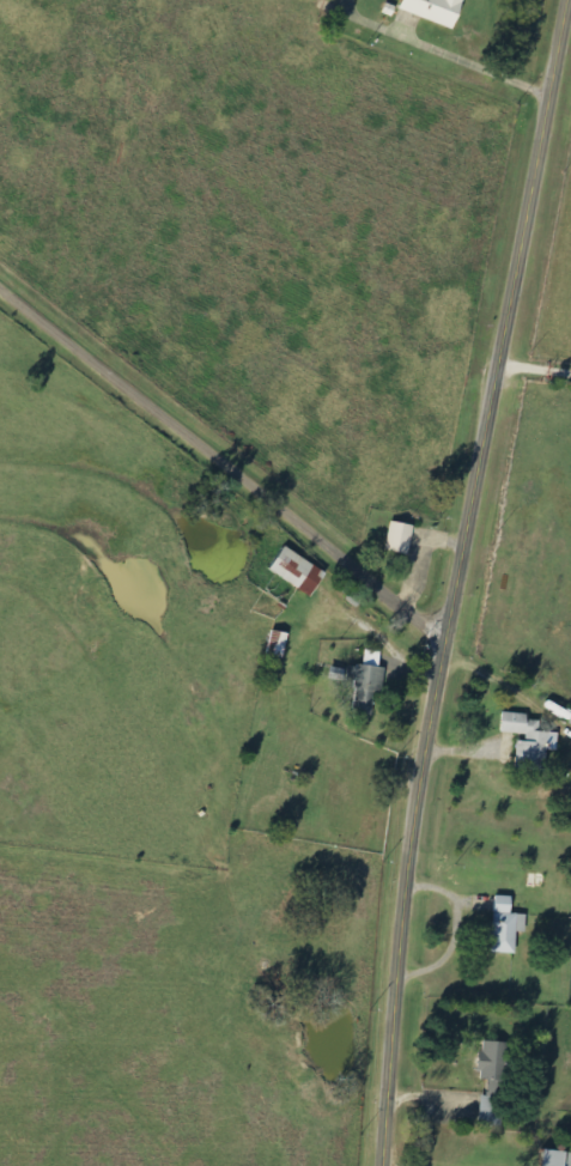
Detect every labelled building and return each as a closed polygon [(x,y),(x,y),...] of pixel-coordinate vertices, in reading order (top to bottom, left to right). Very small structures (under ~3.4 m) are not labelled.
[(401,11),(455,30),(466,0),(405,0),(401,11)] [(383,552),(407,554),(409,525),(386,522),(383,552)] [(306,596),(321,572),(280,546),(264,570),(306,596)] [(345,714),(370,716),(372,691),(381,692),(383,668),(376,668),(377,652),(361,650),(360,667),(350,666),(345,714)] [(514,741),(513,768),(543,770),(544,751),(554,752),(555,733),(544,732),(545,721),(525,720),(526,714),(498,712),(497,732),(522,734),(522,742),(514,741)] [(507,897),(489,896),(488,953),(513,954),(513,932),(522,933),(523,915),(507,914),(507,897)] [(472,1073),(497,1080),(507,1047),(482,1039),(472,1073)]
